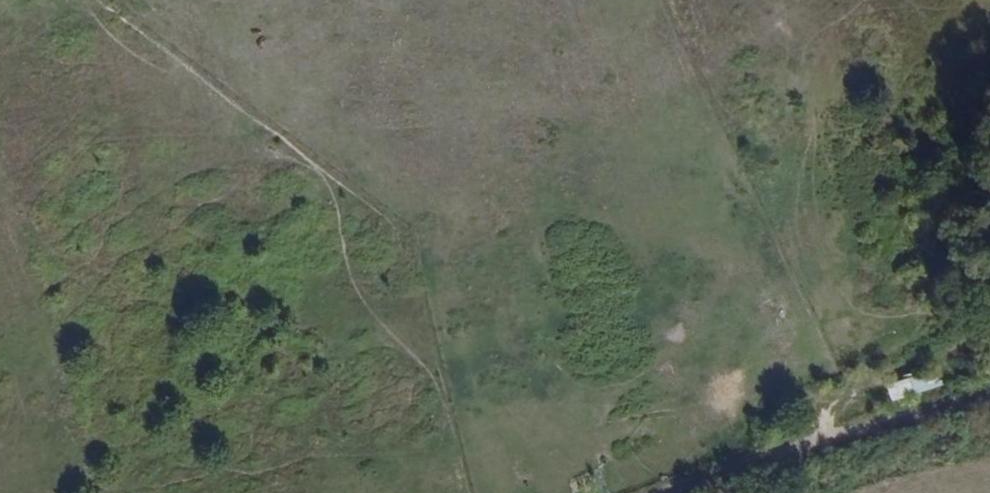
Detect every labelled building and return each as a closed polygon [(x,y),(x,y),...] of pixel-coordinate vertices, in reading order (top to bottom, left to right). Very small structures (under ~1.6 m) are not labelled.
[(939,366),(888,385),(895,403),(945,384),(939,366)]
